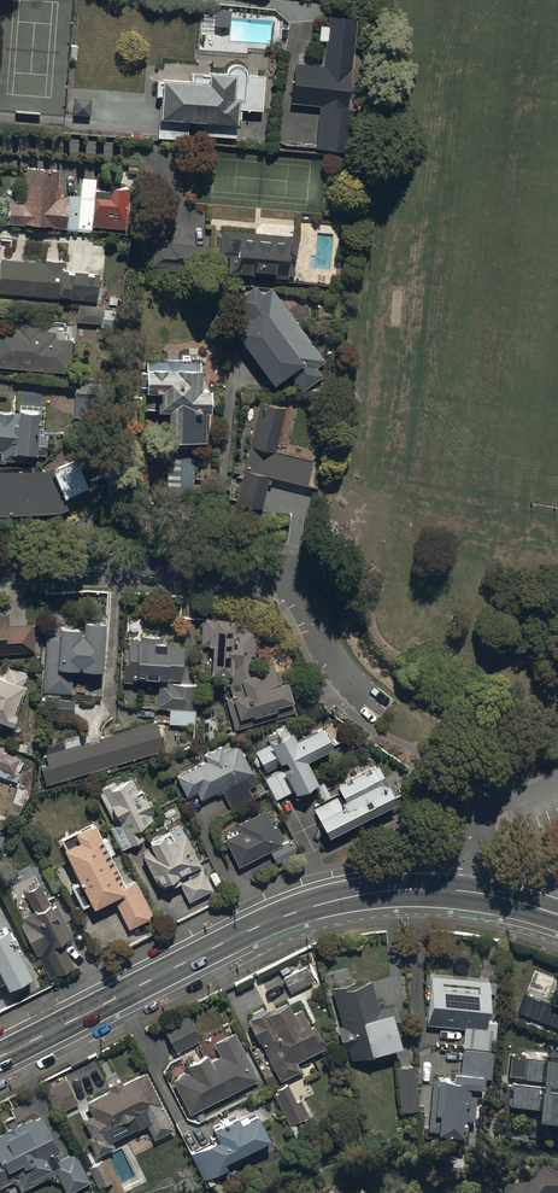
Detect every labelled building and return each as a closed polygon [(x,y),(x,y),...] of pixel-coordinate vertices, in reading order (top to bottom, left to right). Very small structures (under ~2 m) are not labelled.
[(323,66),(294,63),(290,103),(319,105),(315,147),(351,150),(354,109),(346,108),(354,17),(328,15),(327,26),(319,25),(318,39),(325,40),(323,66)] [(261,109),(262,75),(262,74),(246,74),(246,73),(246,72),(246,71),(246,70),(246,69),(246,68),(245,68),(245,67),(244,66),(243,65),(242,64),(241,64),(240,63),(239,63),(238,63),(237,63),(236,63),(235,63),(234,63),(233,63),(232,64),(231,64),(230,65),(229,66),(229,67),(228,67),(228,68),(227,69),(227,70),(227,71),(227,72),(206,71),(206,77),(204,77),(204,80),(156,78),(156,96),(158,96),(156,137),(178,138),(178,136),(235,138),(236,118),(240,118),(241,109),(261,109)] [(90,95),(72,95),(71,115),(90,115),(90,95)] [(59,169),(25,167),(23,196),(14,196),(14,202),(7,201),(7,223),(64,227),(64,230),(90,232),(91,226),(126,228),(129,187),(108,185),(108,189),(93,188),(92,199),(81,198),(81,196),(75,196),(75,189),(60,188),(60,184),(57,184),(59,169)] [(297,236),(221,230),(218,255),(228,256),(227,265),(213,264),(212,272),(288,278),(288,275),(292,276),(293,266),(287,265),(288,256),(295,257),(297,236)] [(212,246),(167,242),(167,247),(153,245),(150,276),(209,281),(212,246)] [(55,297),(55,294),(67,295),(66,298),(95,300),(98,272),(92,272),(92,274),(85,273),(85,271),(72,270),(72,272),(66,271),(66,267),(62,267),(62,260),(28,257),(28,260),(0,258),(0,292),(55,297)] [(323,360),(270,287),(261,294),(254,286),(236,299),(248,316),(232,328),(272,383),(288,371),(301,389),(321,375),(315,366),(323,360)] [(101,306),(78,304),(76,322),(100,323),(101,306)] [(68,371),(70,339),(53,338),(54,330),(38,329),(38,324),(15,322),(15,327),(0,326),(0,366),(68,371)] [(178,440),(192,440),(202,440),(202,410),(208,410),(208,388),(198,388),(198,355),(180,355),(180,357),(164,357),(164,359),(145,359),(145,367),(142,367),(142,371),(139,371),(139,387),(142,387),(142,390),(154,390),(155,410),(165,410),(165,440),(178,440)] [(267,475),(305,484),(311,458),(273,450),(283,408),(259,402),(236,502),(260,507),(267,475)] [(18,403),(18,409),(15,409),(15,412),(0,412),(0,461),(4,462),(4,460),(25,461),(26,452),(45,453),(45,430),(42,430),(42,412),(44,412),(44,404),(18,403)] [(194,451),(166,451),(166,505),(192,506),(194,451)] [(55,510),(66,507),(64,502),(66,502),(90,493),(76,454),(42,467),(0,470),(0,513),(55,510)] [(35,651),(33,623),(8,625),(7,612),(0,613),(0,653),(35,651)] [(225,699),(234,728),(294,711),(285,681),(277,684),(271,663),(257,667),(254,656),(255,627),(232,626),(233,618),(200,617),(200,645),(210,645),(209,673),(225,674),(232,697),(225,699)] [(57,629),(44,629),(41,692),(44,692),(43,696),(58,697),(58,692),(70,692),(71,669),(98,670),(98,669),(99,669),(102,621),(81,620),(80,634),(77,633),(78,627),(57,626),(57,629)] [(126,647),(122,647),(122,676),(122,677),(122,682),(131,682),(131,678),(157,678),(157,708),(165,708),(165,709),(168,709),(167,724),(194,724),(195,684),(179,684),(180,661),(181,661),(181,645),(167,644),(167,641),(161,641),(161,636),(140,636),(140,639),(127,639),(126,647)] [(1,721),(10,725),(26,687),(22,685),(26,674),(8,666),(3,679),(0,678),(0,723),(1,721)] [(51,698),(50,715),(72,716),(73,699),(51,698)] [(39,766),(44,783),(164,748),(155,720),(131,727),(129,723),(109,728),(111,733),(88,740),(86,733),(62,740),(64,747),(43,753),(46,764),(39,766)] [(292,789),(293,792),(316,781),(305,759),(330,746),(320,726),(315,729),(314,726),(293,737),(286,724),(265,735),(269,743),(254,751),(257,756),(253,758),(263,778),(264,778),(275,798),(292,789)] [(203,755),(205,760),(175,776),(185,797),(192,794),(195,800),(199,798),(200,799),(215,792),(216,794),(221,792),(230,810),(252,798),(247,788),(257,783),(236,743),(223,750),(221,746),(203,755)] [(0,752),(0,777),(16,782),(23,761),(18,759),(18,757),(0,752)] [(324,803),(313,809),(327,835),(392,801),(383,783),(384,782),(374,763),(335,783),(341,794),(332,799),(322,781),(315,785),(324,803)] [(102,791),(98,793),(112,824),(108,825),(119,850),(142,839),(140,833),(147,830),(143,823),(154,818),(141,788),(137,790),(131,777),(114,784),(113,781),(100,787),(102,791)] [(241,830),(224,838),(238,866),(269,850),(276,862),(298,851),(292,840),(282,845),(278,838),(281,836),(276,826),(273,827),(264,809),(237,823),(241,830)] [(92,820),(58,836),(64,846),(61,848),(76,880),(68,883),(80,908),(90,904),(91,907),(111,898),(127,929),(152,915),(136,880),(123,885),(109,856),(114,853),(108,839),(102,842),(92,820)] [(205,876),(179,824),(146,841),(150,849),(140,854),(156,886),(159,884),(162,888),(170,884),(171,887),(178,883),(188,902),(212,889),(211,888),(222,882),(215,871),(205,876)] [(22,919),(18,921),(34,954),(36,953),(49,979),(73,968),(62,945),(73,940),(55,904),(50,906),(38,882),(23,889),(34,911),(21,917),(22,919)] [(6,927),(0,930),(0,981),(2,980),(6,988),(31,975),(15,945),(17,943),(12,934),(10,935),(6,927)] [(305,966),(282,977),(290,992),(312,980),(305,966)] [(463,1027),(461,1046),(495,1049),(497,1022),(484,1021),(488,980),(430,975),(426,1023),(463,1027)] [(556,979),(548,999),(557,1003),(557,980),(556,979)] [(341,1025),(336,1026),(343,1050),(348,1049),(350,1059),(399,1045),(395,1033),(400,1032),(392,1005),(378,1009),(369,980),(356,984),(355,980),(331,987),(341,1025)] [(526,996),(520,1012),(557,1027),(557,1008),(526,996)] [(263,1047),(254,1049),(254,1060),(268,1059),(279,1080),(300,1070),(295,1061),(324,1046),(313,1026),(309,1028),(300,1009),(292,1013),(286,1002),(268,1011),(267,1008),(246,1019),(257,1042),(259,1041),(263,1047)] [(175,1053),(199,1039),(184,1013),(161,1026),(175,1053)] [(189,1113),(256,1078),(233,1031),(212,1042),(219,1055),(210,1061),(206,1053),(186,1063),(189,1069),(171,1079),(189,1113)] [(432,1076),(428,1130),(437,1131),(436,1133),(460,1134),(461,1119),(473,1120),(475,1086),(481,1086),(481,1076),(490,1077),(491,1051),(462,1049),(460,1072),(452,1072),(452,1078),(432,1076)] [(525,1054),(522,1080),(541,1082),(540,1086),(512,1083),(510,1105),(539,1109),(538,1119),(557,1121),(557,1058),(525,1054)] [(412,1065),(396,1067),(400,1113),(417,1111),(412,1065)] [(173,1128),(143,1070),(121,1082),(119,1078),(105,1085),(108,1090),(85,1102),(91,1114),(81,1119),(89,1135),(87,1137),(96,1155),(114,1146),(107,1132),(113,1129),(117,1137),(144,1123),(152,1139),(173,1128)] [(77,1103),(64,1078),(43,1089),(56,1113),(77,1103)] [(286,1084),(273,1090),(289,1124),(307,1115),(299,1099),(295,1101),(286,1084)] [(14,1180),(20,1191),(55,1173),(66,1192),(89,1182),(72,1147),(58,1153),(38,1113),(0,1132),(0,1187),(14,1180)] [(223,1162),(268,1138),(255,1113),(239,1122),(236,1116),(225,1122),(224,1118),(219,1121),(220,1124),(211,1129),(217,1140),(190,1154),(204,1179),(226,1167),(223,1162)] [(102,1159),(87,1166),(97,1187),(112,1179),(102,1159)] [(549,1170),(534,1189),(531,1186),(509,1188),(506,1192),(557,1192),(557,1177),(549,1170)]
